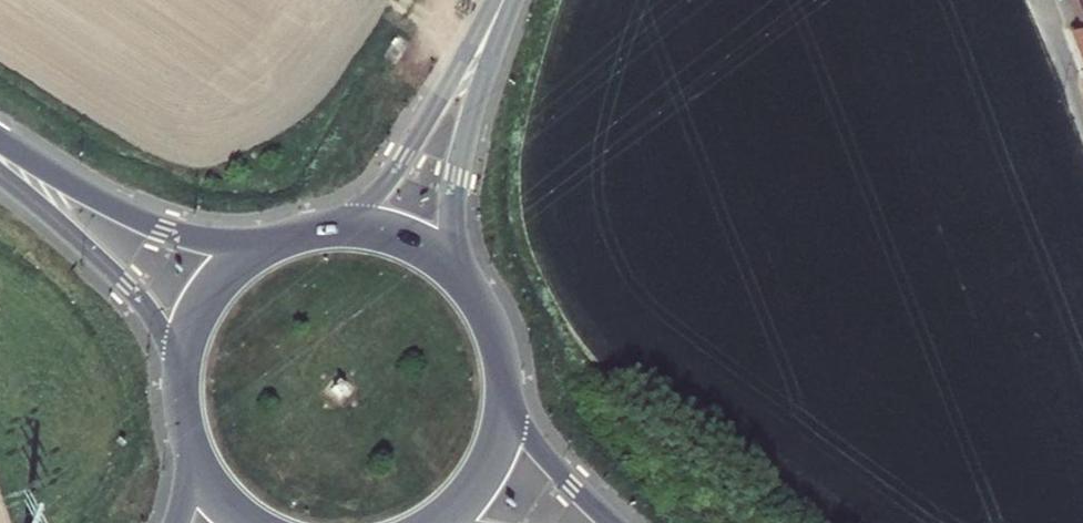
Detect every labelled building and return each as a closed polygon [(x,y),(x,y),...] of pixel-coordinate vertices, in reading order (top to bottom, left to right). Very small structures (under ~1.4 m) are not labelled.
[(1082,19),(1082,0),(1074,0),(1082,19)]
